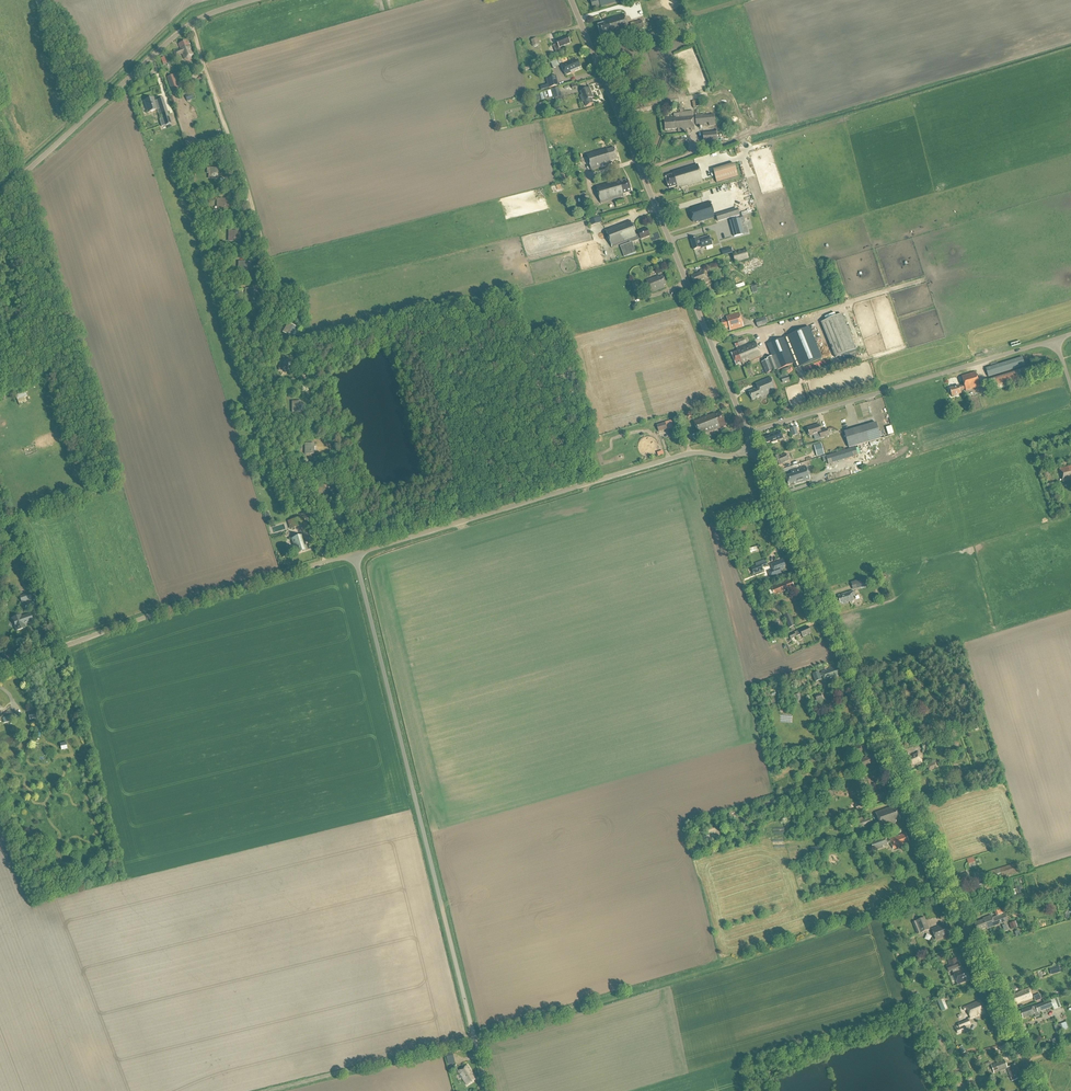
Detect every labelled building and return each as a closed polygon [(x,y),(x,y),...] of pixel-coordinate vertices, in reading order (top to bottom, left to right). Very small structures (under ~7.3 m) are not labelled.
[(629,31),(624,14),(603,21),(604,24),(598,26),(602,38),(608,36),(608,37),(612,35),(613,37),(629,31)] [(633,32),(644,29),(642,21),(630,24),(633,32)] [(570,44),(568,37),(564,39),(563,38),(559,40),(559,41),(557,42),(558,44),(553,46),(556,53),(561,51),(560,48),(570,44)] [(179,50),(173,52),(175,58),(177,57),(177,56),(179,56),(179,57),(181,56),(180,55),(181,55),(181,56),(182,55),(184,59),(184,60),(193,56),(188,43),(186,44),(185,42),(184,42),(178,45),(180,49),(179,49),(180,50),(179,50)] [(553,68),(560,65),(557,59),(551,62),(553,68)] [(575,60),(561,66),(565,75),(571,73),(571,72),(574,70),(574,72),(579,70),(578,69),(581,68),(578,60),(576,61),(575,60)] [(173,76),(167,78),(173,94),(179,92),(179,91),(178,87),(176,87),(174,82),(175,82),(180,80),(177,74),(173,75),(173,76)] [(548,79),(550,88),(559,86),(557,77),(548,79)] [(793,82),(783,85),(785,91),(795,87),(793,82)] [(559,89),(552,91),(554,99),(562,97),(559,89)] [(580,92),(582,96),(586,107),(594,104),(592,99),(593,98),(590,89),(580,92)] [(154,99),(144,102),(148,114),(160,110),(162,117),(168,115),(163,99),(155,102),(154,99)] [(673,113),(674,119),(664,120),(665,131),(678,130),(678,132),(688,131),(687,129),(691,129),(691,131),(695,131),(693,111),(673,113)] [(709,126),(716,126),(715,115),(704,116),(704,115),(695,116),(696,125),(697,125),(698,125),(699,125),(699,127),(705,127),(705,124),(709,124),(709,126)] [(718,133),(704,133),(705,145),(719,144),(718,133)] [(619,160),(615,148),(607,151),(607,149),(604,150),(604,149),(587,154),(591,170),(612,165),(611,162),(619,160)] [(717,184),(738,177),(735,164),(713,170),(717,184)] [(681,188),(686,187),(698,183),(703,182),(698,165),(673,173),(674,175),(666,177),(669,189),(677,187),(677,188),(680,187),(681,188)] [(211,174),(211,179),(217,179),(217,169),(212,169),(207,169),(207,174),(211,174)] [(632,192),(628,180),(620,183),(618,181),(596,187),(601,204),(624,197),(624,195),(632,192)] [(227,210),(227,200),(222,200),(217,199),(217,203),(218,203),(218,210),(221,210),(227,210)] [(622,206),(622,205),(626,204),(624,199),(621,200),(620,199),(615,201),(617,207),(622,206)] [(715,218),(710,202),(692,208),(693,211),(690,211),(693,223),(696,222),(696,223),(700,222),(700,223),(715,218)] [(715,215),(717,221),(739,215),(737,208),(715,215)] [(743,232),(748,231),(744,217),(730,221),(734,237),(743,235),(743,232)] [(631,221),(606,231),(612,248),(629,241),(630,243),(620,247),(624,258),(637,253),(632,243),(641,240),(650,236),(647,229),(638,233),(638,234),(636,235),(631,221)] [(228,242),(231,242),(237,242),(237,239),(240,239),(240,235),(237,235),(237,231),(228,231),(228,242)] [(700,241),(699,241),(698,238),(691,240),(694,250),(701,248),(701,247),(702,247),(702,249),(713,246),(710,237),(700,239),(700,241)] [(732,254),(735,263),(749,259),(746,250),(732,254)] [(238,273),(240,273),(246,273),(247,262),(238,262),(238,273)] [(710,282),(705,269),(700,272),(700,274),(698,275),(697,274),(691,276),(695,285),(696,285),(697,287),(710,282)] [(658,278),(658,276),(646,281),(651,293),(665,288),(664,286),(667,285),(663,277),(658,278)] [(257,293),(248,293),(245,293),(245,303),(248,303),(256,303),(257,297),(259,297),(260,288),(256,288),(257,293)] [(743,327),(740,314),(727,317),(727,320),(721,321),(723,328),(726,327),(726,329),(729,328),(730,331),(743,327)] [(841,315),(820,323),(835,359),(842,356),(843,359),(847,358),(848,359),(857,355),(841,315)] [(765,318),(756,321),(758,328),(767,325),(765,318)] [(296,328),(291,325),(289,329),(288,328),(285,333),(290,337),(296,328)] [(777,371),(794,364),(796,369),(822,358),(809,328),(784,338),(771,344),(776,355),(772,357),(777,371)] [(747,345),(744,338),(737,341),(737,342),(734,343),(736,348),(739,347),(739,348),(747,345)] [(762,358),(755,342),(737,350),(738,352),(731,355),(736,366),(742,363),(743,365),(762,358)] [(768,358),(773,371),(777,369),(772,357),(768,358)] [(1025,366),(1022,358),(986,369),(988,377),(1025,366)] [(287,371),(287,368),(291,368),(290,363),(287,363),(287,360),(282,360),(279,360),(279,364),(279,366),(279,371),(281,371),(287,371)] [(766,374),(774,372),(769,360),(762,363),(766,374)] [(989,379),(992,389),(992,390),(1029,379),(1025,368),(989,379)] [(980,387),(975,372),(961,376),(964,386),(960,387),(959,387),(950,390),(952,397),(961,394),(960,390),(965,389),(966,391),(980,387)] [(776,391),(771,378),(755,384),(757,389),(749,392),(752,400),(761,397),(776,391)] [(15,396),(20,406),(29,402),(25,392),(15,396)] [(292,413),(294,413),(300,413),(300,402),(292,402),(292,413)] [(693,421),(697,429),(703,427),(702,426),(717,421),(718,424),(724,422),(721,413),(715,415),(714,414),(710,416),(709,415),(693,421)] [(672,421),(657,425),(659,433),(674,429),(672,421)] [(703,427),(697,429),(699,436),(726,426),(724,422),(718,424),(717,421),(702,426),(703,427)] [(876,423),(844,433),(849,449),(881,439),(876,423)] [(829,436),(827,429),(821,431),(819,425),(808,428),(811,436),(819,434),(821,439),(829,436)] [(783,439),(780,432),(769,436),(770,437),(764,439),(766,444),(770,442),(771,444),(783,439)] [(314,444),(305,444),(305,447),(307,447),(307,454),(314,454),(314,444)] [(822,444),(814,446),(817,457),(825,455),(822,444)] [(826,457),(828,465),(858,456),(856,448),(826,457)] [(789,461),(786,454),(779,457),(779,456),(774,459),(777,468),(782,466),(781,464),(789,461)] [(804,455),(796,459),(797,463),(806,460),(804,455)] [(1047,456),(1038,458),(1042,475),(1045,474),(1042,461),(1047,460),(1047,456)] [(800,484),(810,481),(806,467),(791,472),(792,474),(786,476),(788,484),(794,483),(795,485),(800,483),(800,484)] [(1059,470),(1062,482),(1070,480),(1070,467),(1059,470)] [(318,496),(327,496),(327,494),(330,494),(330,487),(327,486),(327,485),(318,485),(318,496)] [(291,521),(293,529),(300,527),(298,519),(291,521)] [(303,536),(291,539),(295,555),(308,551),(303,536)] [(756,566),(751,568),(754,575),(763,572),(762,568),(768,566),(766,560),(755,564),(756,566)] [(771,565),(773,570),(767,572),(770,578),(781,574),(780,571),(784,569),(783,567),(785,567),(783,560),(771,565)] [(851,584),(853,591),(870,586),(868,579),(851,584)] [(791,587),(793,586),(790,580),(771,588),(775,596),(784,592),(784,590),(787,589),(788,592),(793,590),(791,587)] [(842,605),(853,602),(856,601),(854,592),(838,597),(840,604),(841,604),(842,605)] [(21,603),(32,599),(29,593),(19,596),(21,603)] [(789,628),(795,626),(789,613),(784,615),(789,628)] [(33,622),(30,614),(21,617),(21,615),(11,619),(16,631),(25,628),(24,625),(33,622)] [(777,633),(784,630),(778,618),(772,620),(777,633)] [(791,640),(801,635),(802,638),(811,634),(808,627),(789,635),(791,640)] [(839,674),(836,667),(821,673),(822,674),(819,674),(818,672),(813,674),(816,682),(821,680),(820,677),(823,677),(825,682),(837,677),(836,675),(839,674)] [(821,694),(815,696),(817,703),(823,701),(821,694)] [(31,720),(36,719),(35,712),(29,713),(28,713),(30,720),(31,720)] [(926,739),(920,741),(924,750),(930,748),(926,739)] [(848,750),(850,757),(862,754),(861,750),(862,749),(861,746),(854,747),(854,748),(848,750)] [(910,754),(908,755),(907,753),(904,755),(905,757),(903,758),(908,768),(921,763),(917,752),(911,755),(910,754)] [(876,761),(873,754),(868,756),(869,756),(857,761),(861,769),(870,765),(871,767),(875,765),(874,762),(876,761)] [(938,767),(935,762),(927,766),(929,771),(938,767)] [(885,791),(884,789),(872,794),(875,803),(888,798),(887,796),(888,796),(886,791),(885,791)] [(855,806),(857,812),(860,811),(860,810),(864,808),(863,804),(855,806)] [(901,819),(896,805),(875,812),(881,828),(892,824),(893,827),(894,827),(895,830),(897,829),(896,825),(895,825),(895,823),(897,822),(896,821),(901,819)] [(835,815),(836,819),(856,813),(855,809),(835,815)] [(870,817),(869,818),(868,816),(857,820),(859,827),(872,822),(870,817)] [(885,838),(869,844),(872,851),(888,845),(891,843),(893,849),(900,847),(899,845),(902,844),(903,846),(907,844),(907,842),(909,841),(906,833),(890,839),(890,840),(886,841),(885,838)] [(990,882),(1021,872),(1018,863),(987,872),(990,882)] [(970,882),(966,873),(954,878),(958,887),(970,882)] [(1007,921),(1004,914),(992,919),(991,915),(982,919),(983,920),(974,924),(977,931),(980,929),(981,930),(985,928),(986,930),(1007,921)] [(915,922),(912,923),(915,929),(918,928),(920,934),(930,930),(924,918),(915,922)] [(952,933),(949,924),(944,926),(944,924),(931,929),(936,941),(936,940),(948,936),(948,935),(952,933)] [(949,972),(954,970),(958,968),(959,968),(955,958),(945,962),(949,972)] [(958,968),(954,970),(954,972),(953,972),(957,985),(971,980),(966,969),(960,971),(959,970),(958,968)] [(1032,999),(1028,989),(1019,993),(1012,996),(1014,1003),(1016,1002),(1016,1004),(1024,1001),(1032,999)] [(1061,1008),(1057,998),(1032,1007),(1032,1006),(1021,1010),(1022,1011),(1020,1012),(1023,1019),(1035,1015),(1034,1013),(1037,1012),(1038,1013),(1053,1008),(1054,1011),(1061,1008)] [(964,1012),(968,1010),(970,1018),(984,1012),(981,1004),(979,1004),(978,1002),(963,1008),(964,1012)] [(960,1028),(956,1030),(958,1035),(966,1031),(964,1026),(969,1024),(968,1020),(958,1024),(960,1028)] [(1066,1023),(1056,1026),(1058,1033),(1068,1029),(1066,1023)] [(454,1060),(448,1064),(450,1067),(449,1068),(451,1071),(457,1067),(455,1064),(456,1064),(454,1060)] [(994,1074),(1007,1069),(1012,1080),(1020,1077),(1015,1064),(1007,1068),(1004,1061),(996,1064),(996,1063),(992,1064),(993,1065),(991,1066),(994,1074)] [(475,1078),(467,1066),(458,1072),(467,1086),(475,1081),(473,1079),(475,1078)]
